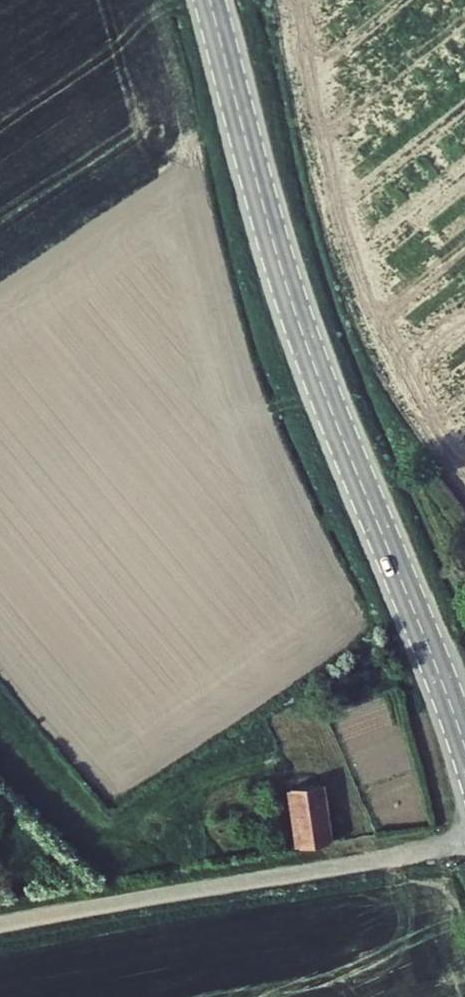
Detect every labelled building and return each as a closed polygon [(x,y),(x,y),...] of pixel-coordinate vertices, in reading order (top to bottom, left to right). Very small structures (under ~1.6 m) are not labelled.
[(327,778),(291,784),(301,844),(338,837),(327,778)]
